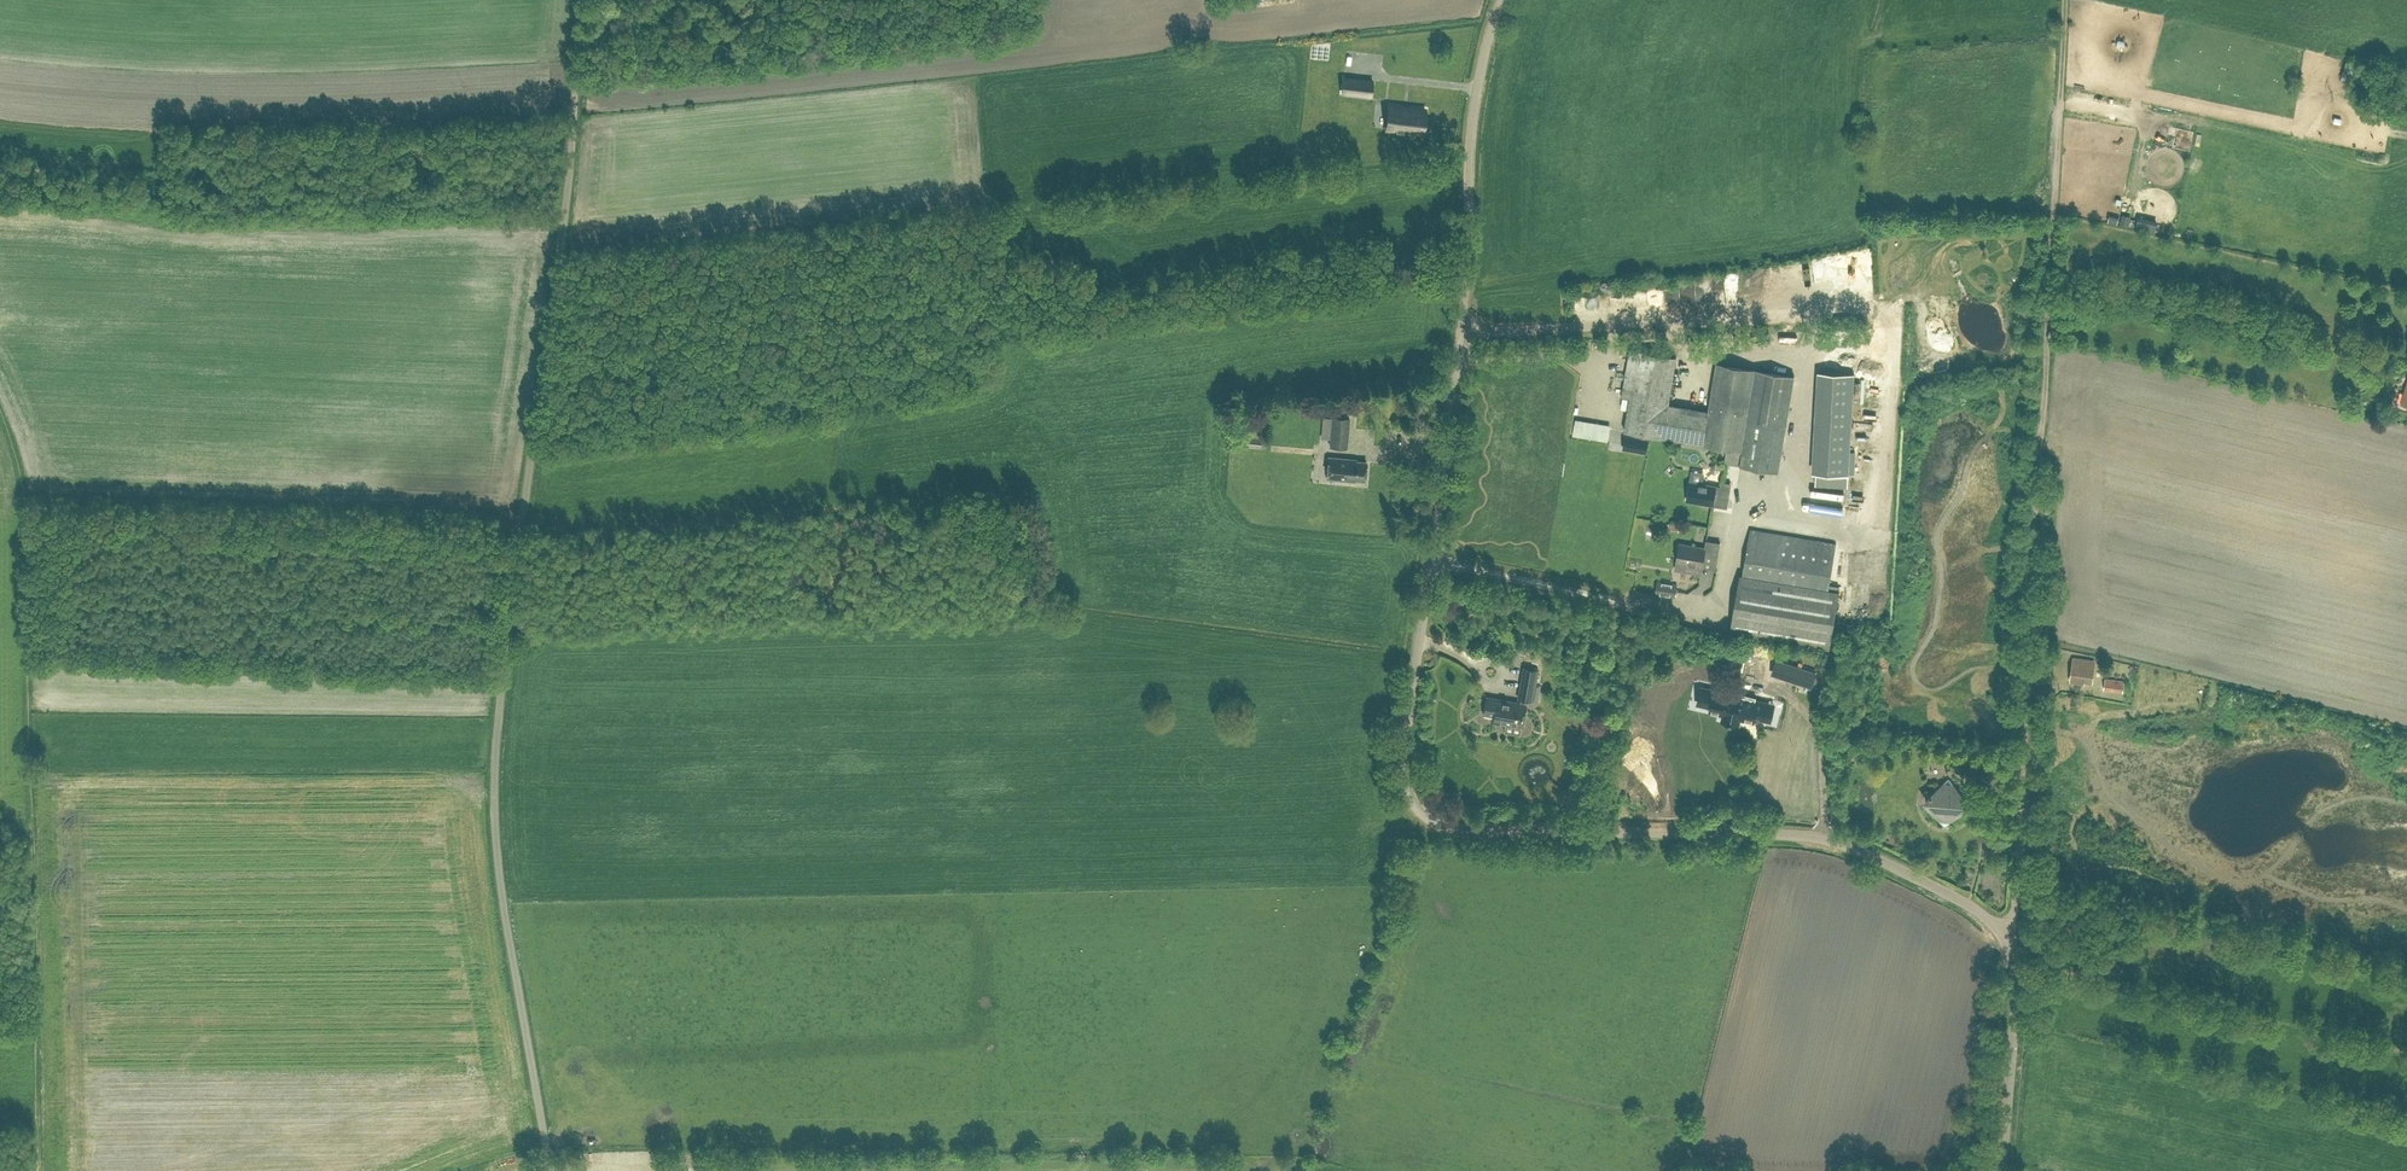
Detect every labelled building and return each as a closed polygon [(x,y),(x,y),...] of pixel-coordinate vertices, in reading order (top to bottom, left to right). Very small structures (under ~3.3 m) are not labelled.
[(1372,80),(1344,76),(1342,92),(1371,95),(1372,80)] [(1400,108),(1400,106),(1389,105),(1386,128),(1422,132),(1425,109),(1424,109),(1424,110),(1409,108),(1409,109),(1400,108)] [(1896,254),(1902,254),(1902,262),(1911,262),(1909,237),(1895,238),(1896,254)] [(1844,272),(1854,272),(1853,255),(1844,256),(1844,272)] [(1814,287),(1812,259),(1806,259),(1807,287),(1814,287)] [(1738,271),(1725,272),(1726,291),(1739,291),(1738,271)] [(1581,293),(1577,303),(1584,305),(1587,295),(1581,293)] [(1989,310),(2004,310),(2004,300),(2017,300),(2016,294),(1989,296),(1989,310)] [(2023,330),(2022,323),(2004,326),(2005,333),(2023,330)] [(1624,430),(1703,443),(1726,447),(1724,462),(1778,471),(1794,374),(1716,361),(1708,410),(1668,403),(1676,356),(1630,348),(1622,396),(1630,397),(1624,430)] [(1811,472),(1848,474),(1854,372),(1817,370),(1811,472)] [(1349,418),(1332,416),(1330,445),(1346,447),(1349,418)] [(1577,424),(1576,435),(1611,437),(1612,426),(1577,424)] [(1625,436),(1623,448),(1631,449),(1632,445),(1646,447),(1648,440),(1625,436)] [(1350,460),(1350,458),(1329,456),(1327,477),(1354,480),(1354,478),(1365,479),(1366,461),(1350,460)] [(1687,500),(1715,504),(1727,506),(1731,483),(1717,480),(1716,485),(1690,481),(1687,500)] [(1743,574),(1740,573),(1731,631),(1830,647),(1840,590),(1829,588),(1836,543),(1751,528),(1743,574)] [(1707,540),(1706,547),(1680,543),(1677,562),(1685,563),(1684,570),(1702,573),(1705,553),(1710,553),(1711,548),(1720,550),(1721,542),(1707,540)] [(1848,624),(1850,600),(1841,599),(1839,623),(1848,624)] [(1696,621),(1696,608),(1680,607),(1679,620),(1696,621)] [(1648,638),(1657,641),(1661,628),(1652,625),(1648,638)] [(1744,646),(1743,676),(1762,677),(1763,646),(1744,646)] [(2069,681),(2084,683),(2084,681),(2092,682),(2095,659),(2073,656),(2069,681)] [(1777,658),(1772,674),(1811,687),(1812,684),(1816,671),(1793,664),(1777,658)] [(1493,715),(1492,721),(1522,726),(1526,703),(1525,703),(1525,699),(1532,700),(1538,669),(1525,666),(1522,682),(1520,682),(1519,690),(1521,690),(1519,698),(1520,698),(1520,702),(1486,696),(1483,713),(1493,715)] [(1500,673),(1498,686),(1504,687),(1506,674),(1500,673)] [(2122,690),(2123,680),(2105,678),(2103,688),(2122,690)] [(1718,690),(1701,686),(1698,702),(1711,706),(1710,710),(1723,714),(1722,718),(1729,720),(1729,721),(1732,721),(1738,722),(1740,717),(1753,720),(1754,716),(1762,717),(1766,702),(1755,699),(1756,696),(1719,687),(1718,690)] [(1968,804),(1968,800),(1949,777),(1929,795),(1928,803),(1945,823),(1968,804)]
